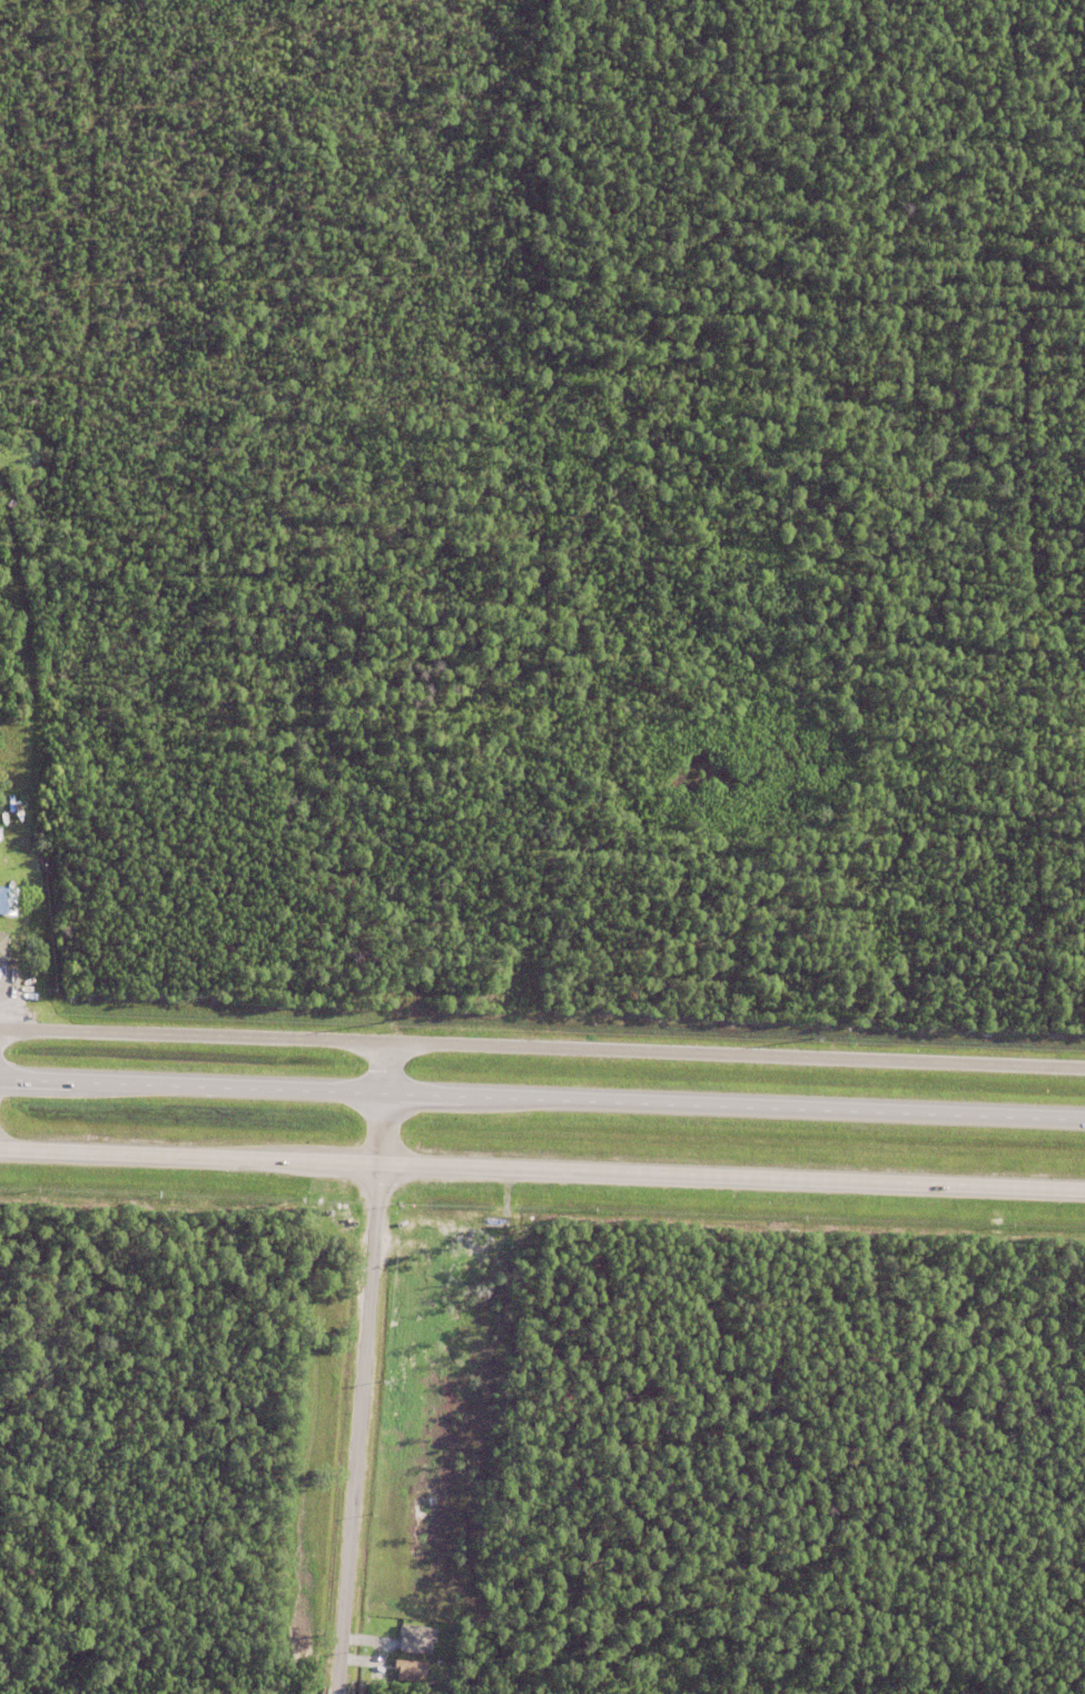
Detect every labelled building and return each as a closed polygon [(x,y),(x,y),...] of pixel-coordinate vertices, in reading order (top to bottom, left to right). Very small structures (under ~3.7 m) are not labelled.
[(9,865),(0,864),(0,855),(10,856),(9,865)] [(2,917),(2,900),(14,900),(13,918),(2,917)] [(398,1651),(432,1652),(432,1627),(399,1626),(398,1651)] [(393,1679),(425,1681),(426,1661),(394,1660),(393,1679)]
